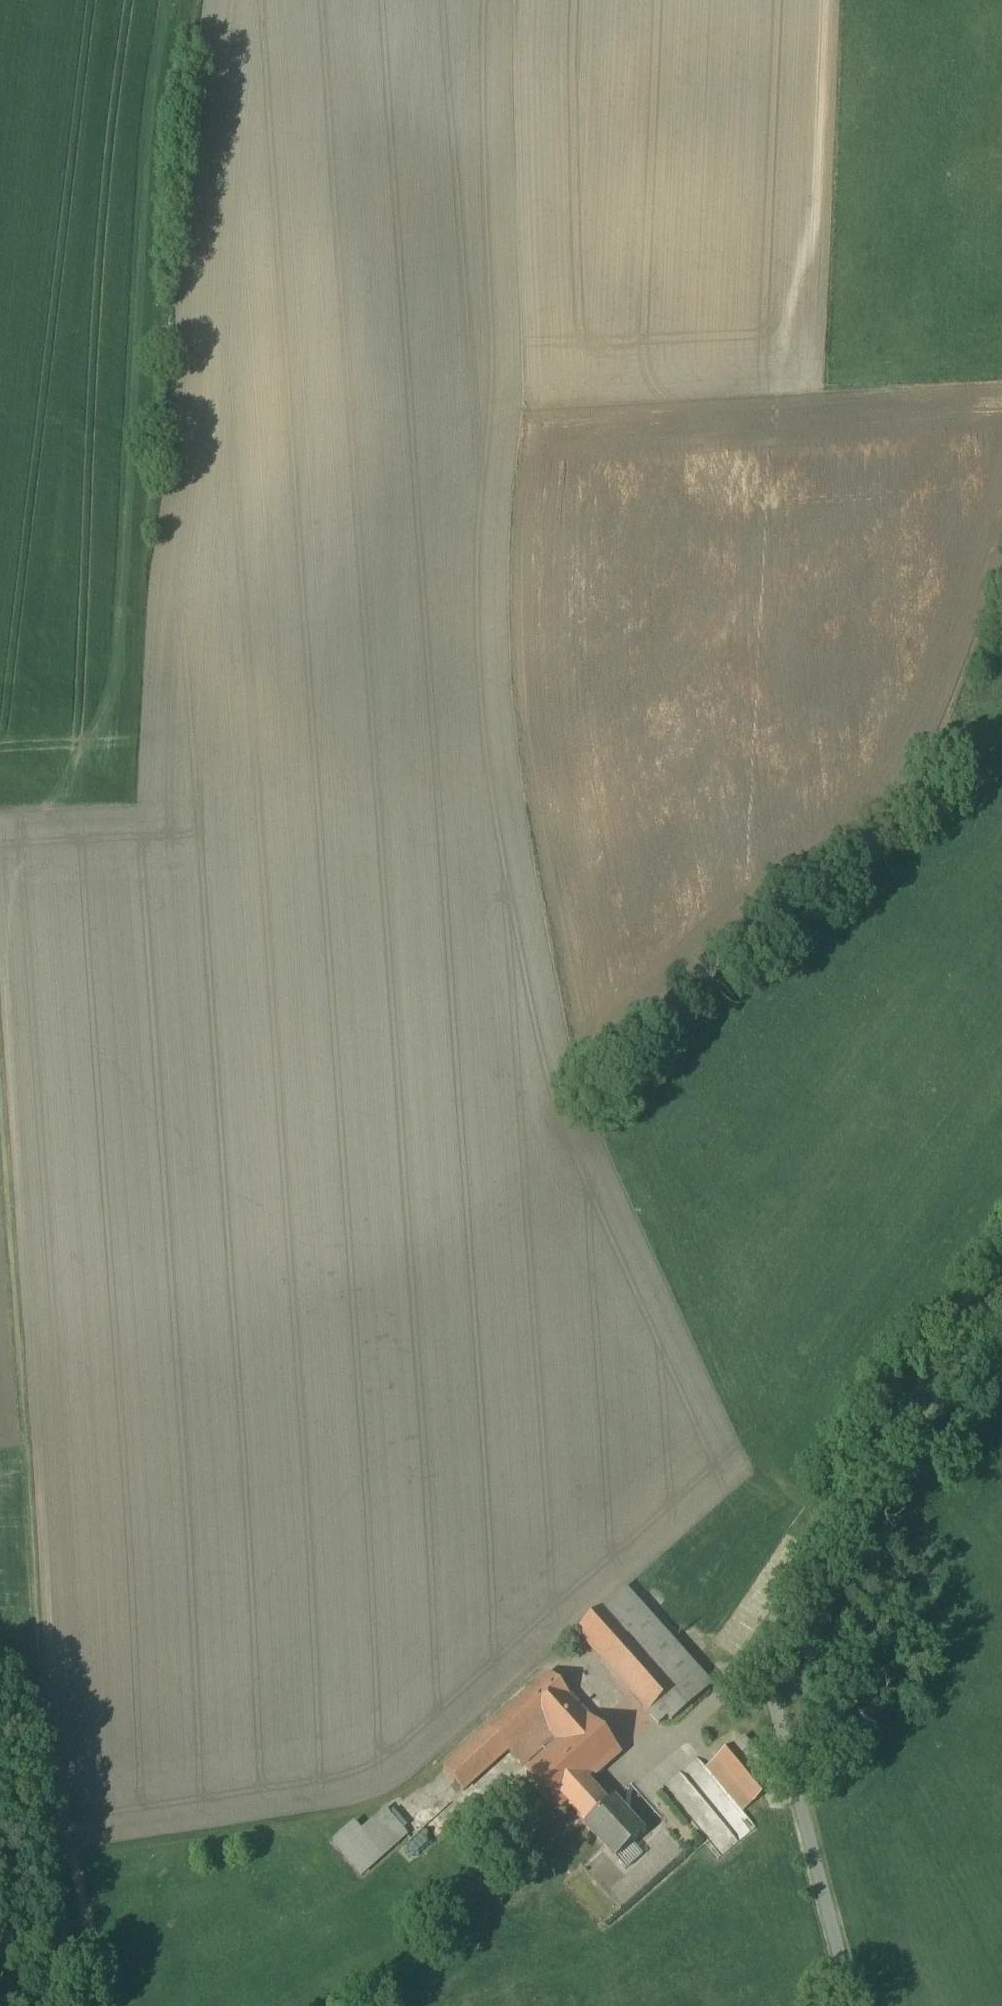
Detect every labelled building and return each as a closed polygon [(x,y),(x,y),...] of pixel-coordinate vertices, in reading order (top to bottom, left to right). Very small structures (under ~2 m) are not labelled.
[(710,1689),(622,1591),(603,1608),(676,1689),(649,1714),(660,1726),(668,1718),(672,1722),(710,1689)] [(676,1689),(603,1608),(577,1632),(649,1714),(676,1689)] [(621,1754),(550,1674),(444,1770),(464,1792),(508,1752),(522,1768),(542,1750),(547,1755),(527,1773),(559,1809),(567,1802),(585,1786),(621,1754)] [(743,1739),(706,1769),(743,1813),(780,1783),(743,1739)] [(605,1809),(585,1786),(567,1802),(588,1825),(605,1809)] [(493,1819),(512,1843),(539,1822),(520,1798),(493,1819)] [(643,1835),(613,1802),(605,1809),(588,1825),(586,1826),(616,1859),(643,1835)] [(386,1811),(362,1833),(355,1824),(334,1843),(362,1875),(407,1835),(386,1811)]
